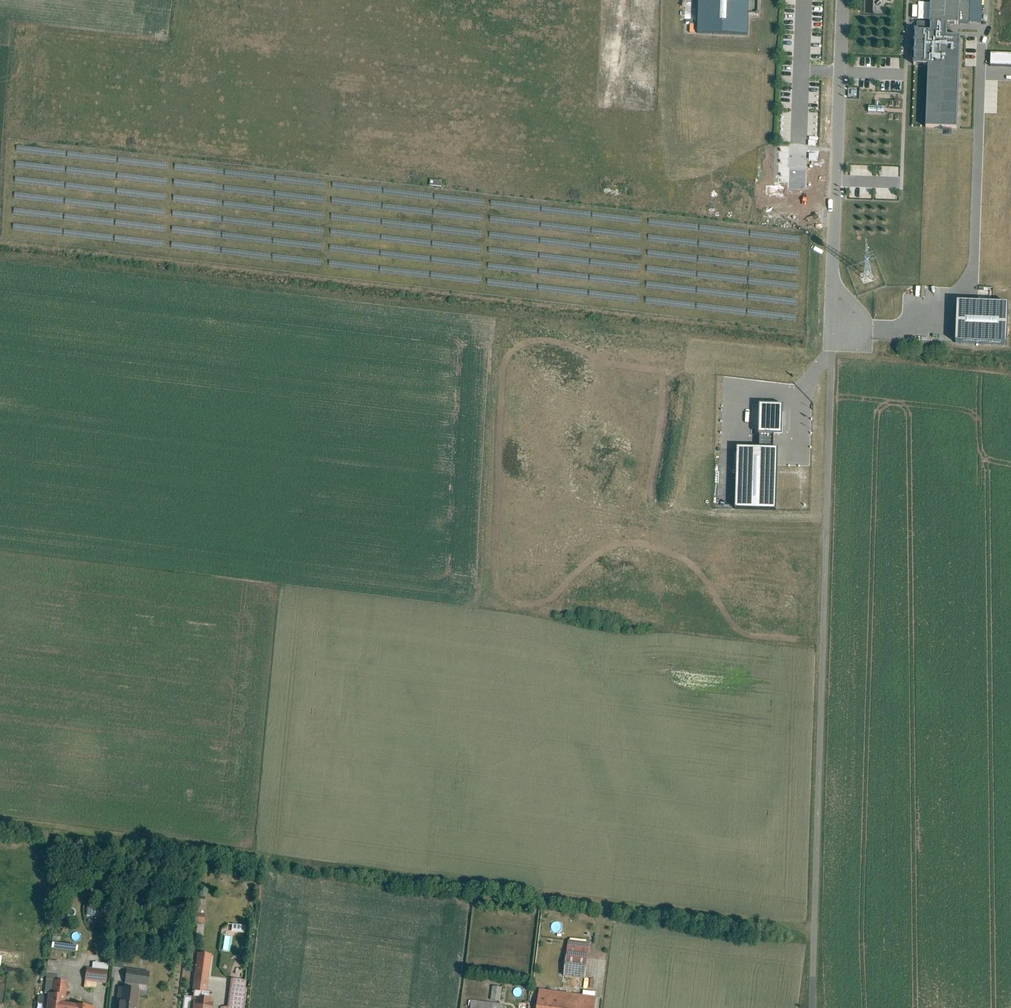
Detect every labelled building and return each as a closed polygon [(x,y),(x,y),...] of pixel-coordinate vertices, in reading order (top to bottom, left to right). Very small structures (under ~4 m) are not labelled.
[(697,37),(748,39),(750,0),(698,0),(697,37)] [(934,21),(972,22),(973,0),(935,0),(934,21)] [(990,66),(1010,66),(1010,55),(990,55),(990,66)] [(1009,309),(957,307),(955,349),(1007,350),(1009,309)] [(759,407),(759,435),(782,435),(782,407),(759,407)] [(736,450),(736,510),(776,510),(777,450),(736,450)] [(232,924),(231,933),(244,934),(245,926),(232,924)] [(573,938),(570,968),(565,967),(564,976),(590,978),(594,940),(573,938)] [(217,999),(214,998),(214,993),(210,992),(215,954),(200,952),(194,996),(188,995),(186,1007),(216,1007),(217,999)] [(91,969),(86,968),(83,988),(96,990),(97,983),(106,984),(108,965),(92,963),(91,969)] [(140,989),(139,993),(149,994),(152,970),(126,967),(124,987),(140,989)] [(224,1006),(223,1007),(248,1007),(252,971),(235,969),(230,1007),(224,1006)] [(68,983),(50,980),(46,1007),(65,1007),(68,983)] [(509,1004),(503,1003),(505,987),(495,985),(493,1001),(475,999),(473,1007),(509,1007),(509,1004)] [(120,987),(117,1002),(121,1002),(120,1007),(137,1007),(139,993),(140,989),(124,987),(120,987)] [(540,1007),(599,1007),(602,991),(587,989),(587,994),(543,989),(540,1007)]
